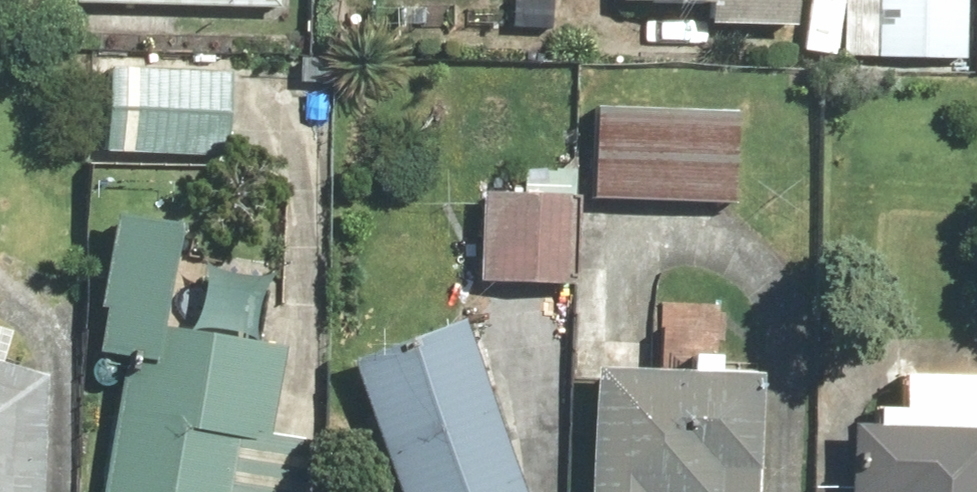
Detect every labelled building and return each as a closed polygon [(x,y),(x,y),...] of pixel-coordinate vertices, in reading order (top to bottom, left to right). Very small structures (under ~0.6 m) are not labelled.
[(72,5),(282,14),(282,0),(72,0),(72,5)] [(619,1),(712,4),(711,25),(792,28),(793,0),(619,0),(619,1)] [(846,0),(810,0),(804,53),(841,55),(846,0)] [(878,0),(846,0),(841,55),(876,56),(878,0)] [(876,56),(919,58),(922,0),(878,0),(876,56)] [(919,58),(964,60),(966,0),(922,0),(919,58)] [(231,69),(108,64),(105,151),(227,156),(231,69)] [(594,102),(592,154),(526,154),(522,195),(482,193),(479,279),(574,282),(575,253),(618,255),(621,202),(734,208),(738,109),(594,102)] [(119,370),(103,491),(310,491),(317,439),(273,433),(284,350),(253,346),(263,274),(198,266),(190,330),(159,326),(173,220),(108,212),(88,366),(119,370)] [(398,491),(525,491),(458,320),(353,375),(398,491)] [(43,432),(43,428),(44,425),(44,422),(44,418),(43,415),(43,412),(42,408),(42,405),(41,402),(40,399),(38,395),(37,392),(35,389),(34,386),(32,384),(30,381),(28,378),(26,376),(24,373),(21,371),(19,369),(16,367),(13,365),(10,363),(7,361),(4,360),(11,330),(0,328),(0,491),(40,491),(43,432)] [(593,367),(590,491),(755,491),(758,374),(723,373),(724,356),(692,356),(692,369),(593,367)] [(847,491),(976,491),(976,427),(962,427),(938,402),(870,400),(869,423),(850,422),(847,491)]
